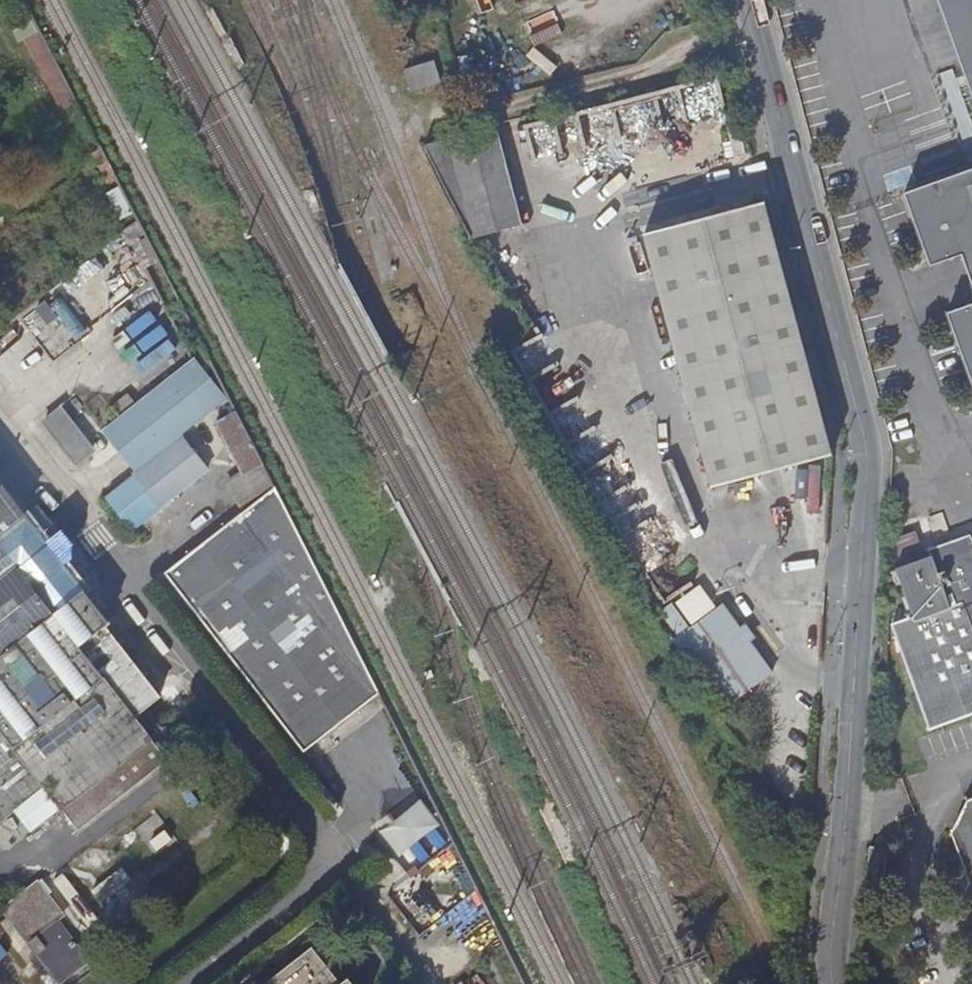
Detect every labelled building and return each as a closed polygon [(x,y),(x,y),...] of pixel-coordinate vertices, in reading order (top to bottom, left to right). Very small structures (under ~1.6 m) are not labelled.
[(964,67),(971,64),(971,0),(940,0),(964,67)] [(23,39),(25,43),(41,36),(34,21),(13,33),(18,41),(23,39)] [(25,43),(52,95),(68,87),(41,36),(25,43)] [(964,67),(971,90),(971,64),(964,67)] [(436,72),(435,65),(408,71),(414,91),(424,89),(426,96),(433,94),(429,75),(436,72)] [(62,114),(79,107),(68,87),(52,95),(62,114)] [(612,184),(654,173),(647,143),(635,93),(592,103),(612,184)] [(469,238),(484,234),(483,232),(518,223),(495,127),(423,146),(469,238)] [(647,143),(654,173),(668,170),(660,140),(647,143)] [(906,195),(925,248),(932,267),(950,261),(963,256),(971,281),(971,171),(906,195)] [(121,219),(134,214),(121,189),(108,195),(121,219)] [(710,488),(832,457),(766,204),(646,235),(710,488)] [(145,269),(157,260),(138,220),(125,228),(145,269)] [(483,232),(484,234),(519,226),(518,223),(483,232)] [(53,292),(26,316),(58,353),(85,329),(53,292)] [(965,308),(949,314),(956,334),(971,378),(971,306),(965,308)] [(218,410),(194,361),(182,371),(106,431),(136,472),(106,497),(133,532),(208,470),(183,438),(218,410)] [(229,403),(194,361),(218,410),(229,403)] [(57,411),(43,424),(74,463),(89,452),(57,411)] [(215,423),(241,474),(242,477),(264,466),(236,412),(215,423)] [(223,488),(244,514),(276,491),(264,466),(242,477),(241,474),(223,488)] [(16,811),(44,788),(61,810),(79,830),(169,761),(146,731),(170,712),(122,650),(127,646),(0,482),(0,823),(16,811)] [(306,755),(381,698),(276,491),(244,514),(169,574),(306,755)] [(892,515),(890,542),(905,542),(907,517),(892,515)] [(934,729),(971,716),(971,535),(933,549),(934,556),(901,567),(917,616),(897,622),(934,729)] [(674,640),(725,709),(775,673),(752,641),(757,637),(747,625),(743,628),(725,604),(674,640)] [(32,831),(61,810),(44,788),(16,811),(32,831)] [(957,834),(971,876),(971,806),(957,834)] [(126,866),(95,885),(103,898),(134,880),(126,866)] [(39,884),(4,912),(58,983),(62,983),(88,964),(58,924),(65,919),(39,884)] [(131,915),(98,942),(105,951),(139,926),(131,915)] [(311,951),(268,983),(334,983),(311,951)]
